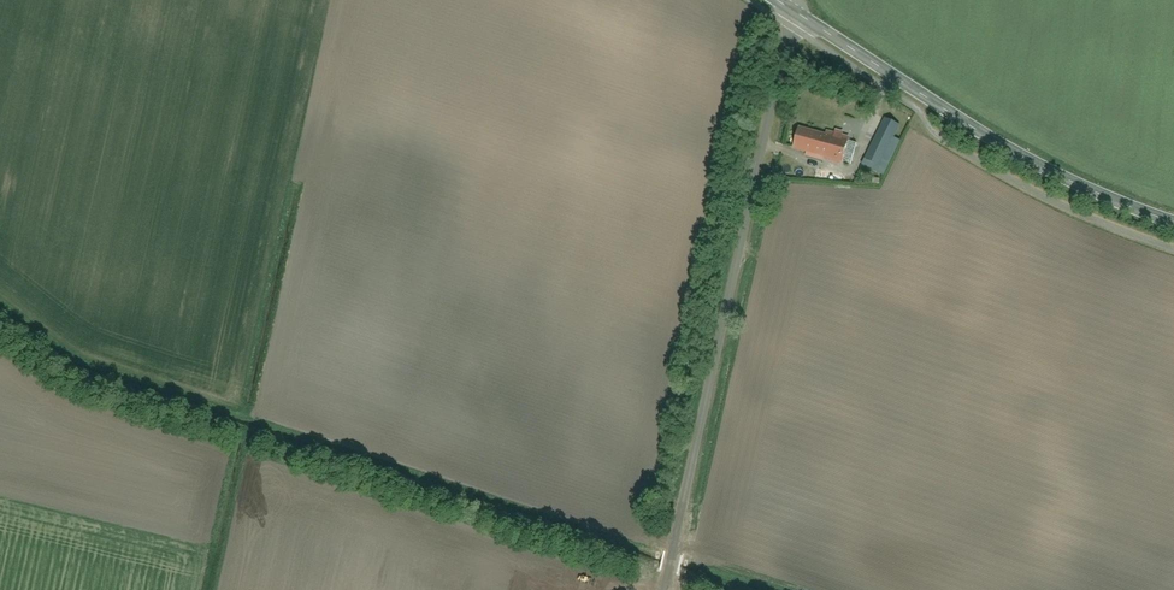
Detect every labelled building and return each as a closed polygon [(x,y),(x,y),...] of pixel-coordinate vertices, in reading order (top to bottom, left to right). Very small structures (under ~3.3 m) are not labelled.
[(842,140),(798,132),(794,154),(838,162),(842,140)] [(890,143),(872,135),(855,174),(873,181),(890,143)]
